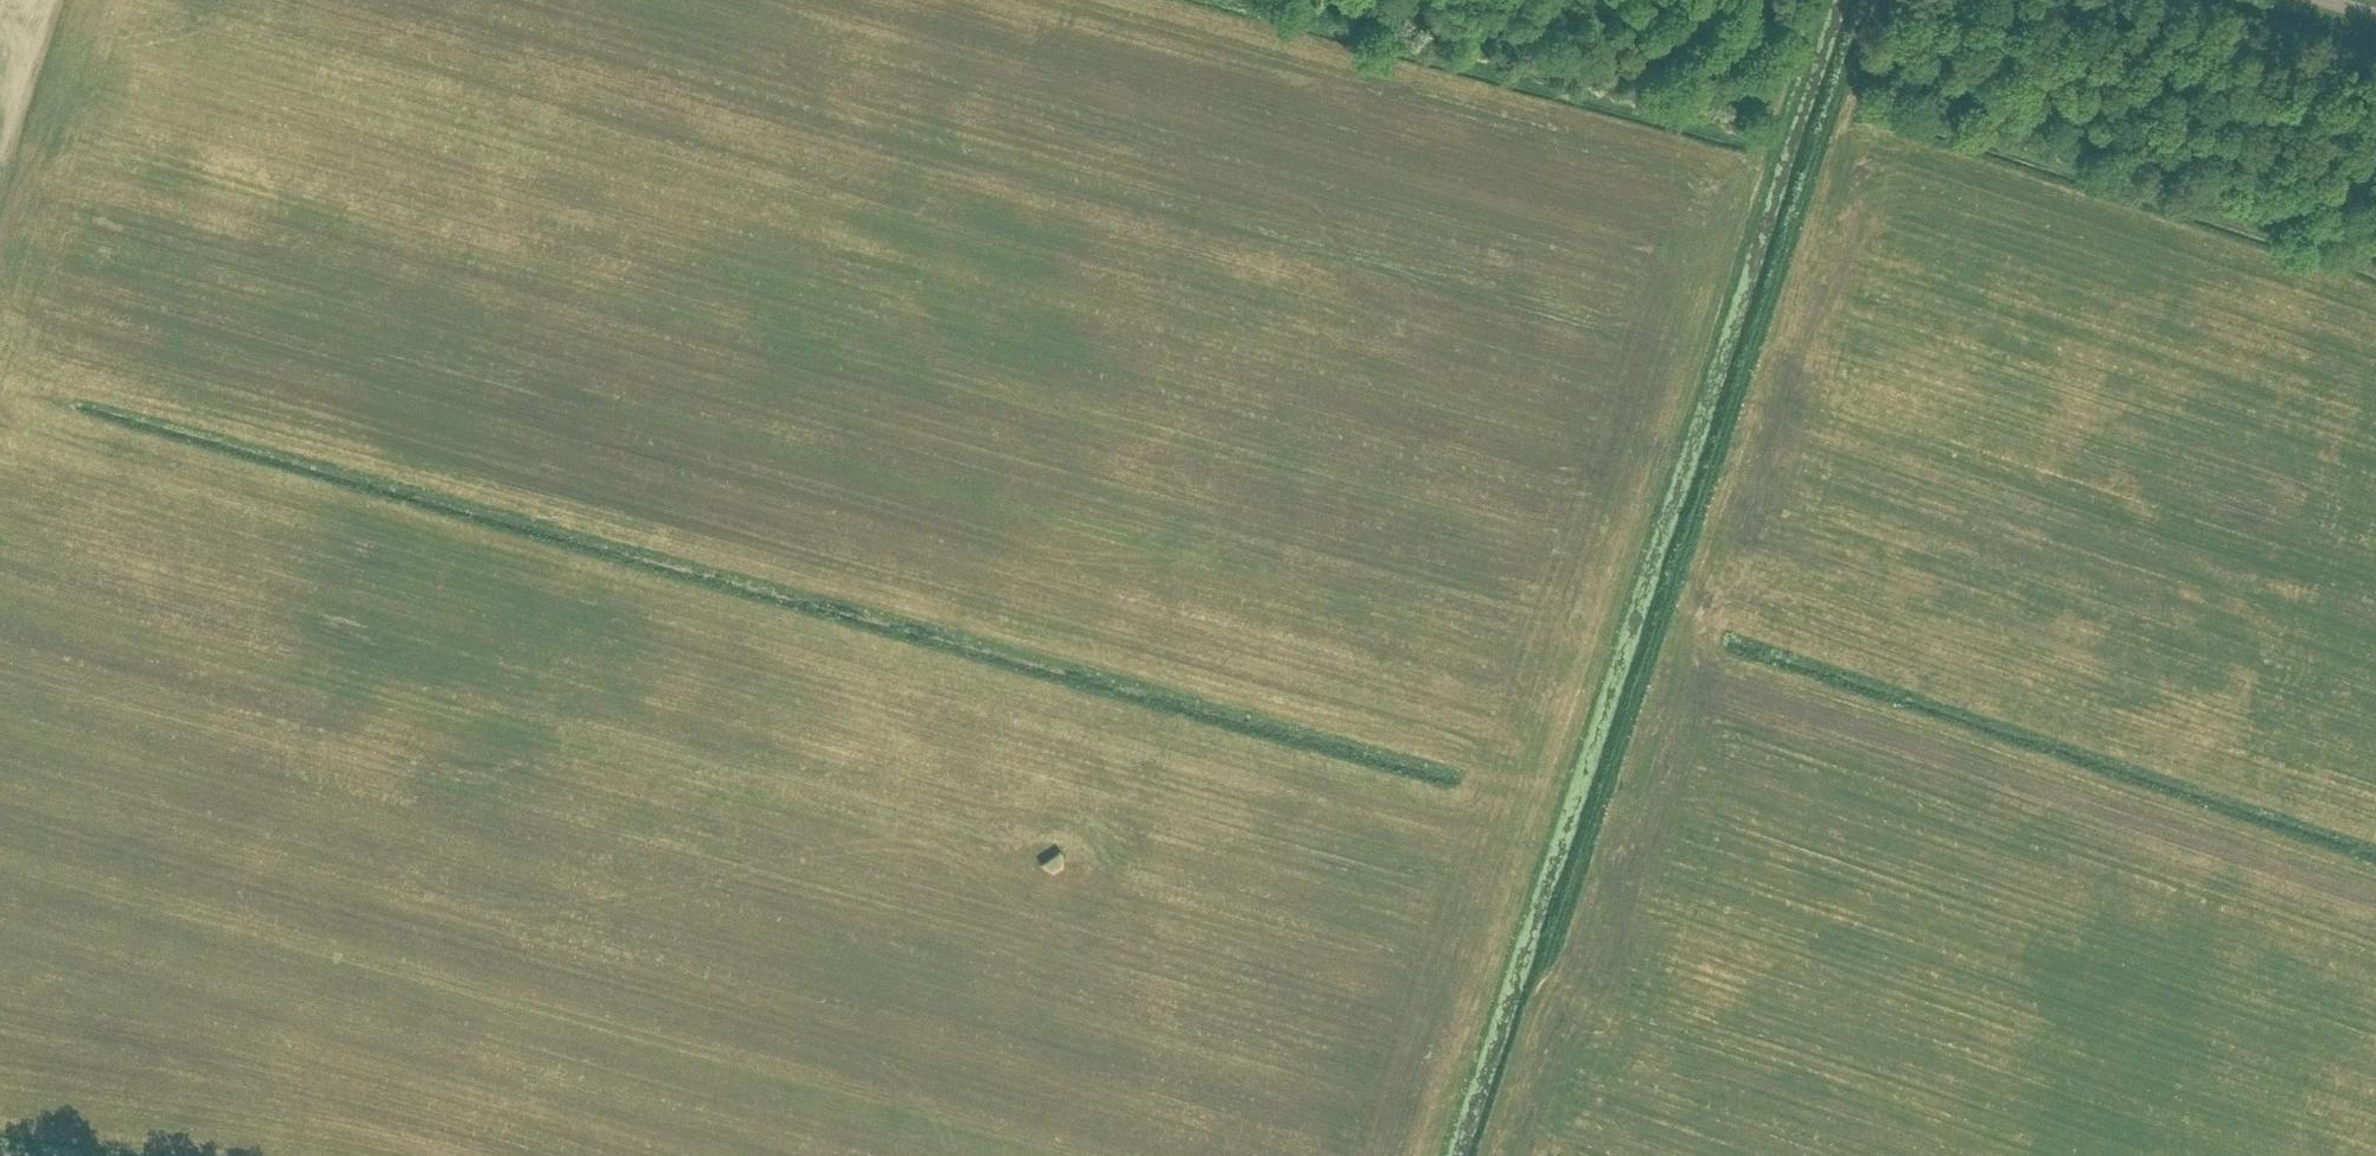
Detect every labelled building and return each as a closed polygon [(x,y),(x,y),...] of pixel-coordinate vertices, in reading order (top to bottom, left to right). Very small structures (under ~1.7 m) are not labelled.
[(1036,866),(1048,878),(1070,860),(1059,847),(1036,866)]
